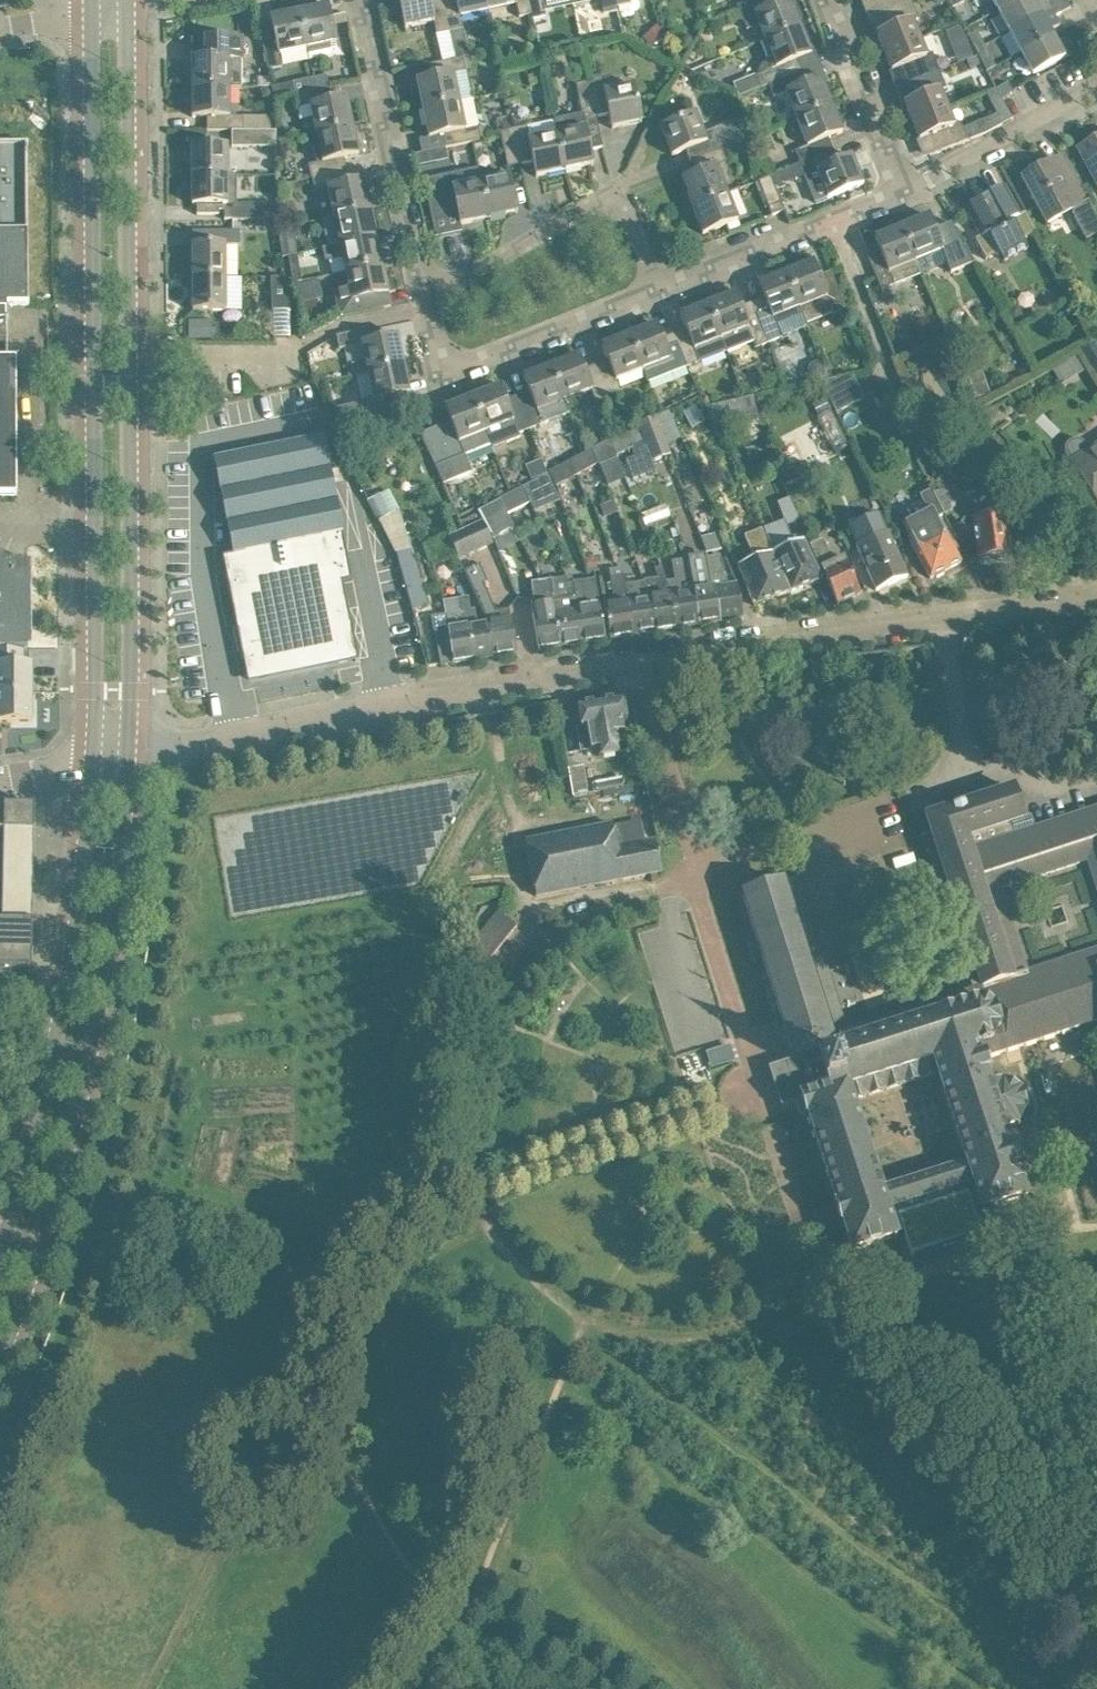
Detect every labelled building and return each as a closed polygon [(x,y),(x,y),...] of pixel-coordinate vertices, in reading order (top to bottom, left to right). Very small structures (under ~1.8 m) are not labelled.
[(442,0),(430,0),(429,0),(399,0),(405,28),(434,22),(436,35),(449,32),(442,0)] [(485,0),(442,0),(449,32),(462,29),(460,17),(487,11),(485,0)] [(487,11),(516,5),(519,18),(532,15),(528,0),(485,0),(487,11)] [(532,15),(545,12),(542,0),(528,0),(532,15)] [(603,9),(616,6),(615,0),(601,0),(603,9)] [(751,1),(737,6),(747,30),(758,25),(765,41),(800,27),(790,0),(776,5),(774,0),(752,0),(751,1)] [(886,12),(911,2),(910,0),(881,0),(886,12)] [(963,0),(948,0),(952,9),(964,2),(963,0)] [(999,10),(1018,0),(993,0),(999,10)] [(1051,10),(1067,2),(1066,0),(1054,0),(1048,3),(1046,0),(1033,0),(1032,1),(1031,0),(1018,0),(999,10),(1010,32),(1051,10)] [(298,5),(299,12),(307,49),(310,61),(334,56),(337,49),(336,43),(328,6),(317,8),(315,2),(298,5)] [(918,20),(911,2),(886,12),(893,29),(877,35),(885,53),(919,39),(912,23),(918,20)] [(1060,25),(1055,16),(1071,8),(1067,2),(1051,10),(1010,32),(1022,53),(1052,38),(1048,31),(1060,25)] [(307,49),(299,12),(298,5),(280,9),(282,16),(271,18),(274,32),(261,35),(268,70),(282,67),(279,55),(307,49)] [(811,54),(800,27),(765,41),(761,43),(772,70),(756,76),(760,88),(768,85),(801,72),(797,60),(811,54)] [(968,36),(976,51),(985,46),(977,31),(968,36)] [(1055,44),(1052,38),(1022,53),(1023,56),(1034,75),(1075,53),(1066,38),(1055,44)] [(925,56),(919,39),(885,53),(892,71),(907,65),(914,81),(939,72),(932,54),(925,56)] [(242,89),(241,59),(241,45),(206,46),(206,59),(191,59),(192,89),(230,88),(242,89)] [(996,67),(985,46),(976,51),(987,72),(996,67)] [(472,99),(466,71),(463,58),(428,65),(430,78),(416,81),(422,110),(472,99)] [(977,58),(967,62),(970,71),(981,67),(977,58)] [(807,84),(801,72),(768,85),(773,97),(785,93),(796,120),(831,105),(821,79),(807,84)] [(946,89),(939,72),(914,81),(920,98),(905,104),(912,122),(946,109),(939,92),(946,89)] [(327,75),(306,80),(293,83),(295,96),(330,88),(327,75)] [(641,123),(637,101),(633,86),(604,92),(601,79),(588,82),(595,117),(596,117),(609,114),(612,129),(641,123)] [(603,148),(596,117),(595,117),(588,82),(575,85),(581,114),(553,120),(556,134),(564,171),(593,165),(590,150),(603,148)] [(1008,83),(996,88),(1001,98),(1012,92),(1008,83)] [(231,117),(230,88),(192,89),(192,117),(206,117),(206,130),(232,130),(232,132),(270,132),(270,117),(231,117)] [(333,101),(330,88),(295,96),(298,109),(311,106),(317,134),(353,127),(347,98),(333,101)] [(481,141),(472,99),(422,110),(428,138),(443,135),(446,147),(421,152),(421,153),(481,141)] [(842,133),(831,105),(796,120),(807,146),(795,152),(799,164),(833,151),(828,138),(842,133)] [(941,152),(986,134),(1002,125),(997,115),(962,129),(959,123),(953,126),(946,109),(912,122),(919,140),(934,134),(941,152)] [(746,116),(704,133),(697,114),(661,128),(672,156),(686,150),(691,163),(724,150),(737,145),(754,137),(746,116)] [(359,155),(353,127),(317,134),(323,164),(310,167),(313,179),(347,172),(344,158),(359,155)] [(564,171),(556,134),(528,140),(525,127),(513,129),(521,165),(533,163),(536,177),(564,171)] [(30,338),(30,323),(27,323),(23,323),(23,299),(27,299),(30,299),(30,129),(0,129),(0,338),(30,338)] [(521,165),(513,129),(500,132),(507,168),(521,165)] [(276,131),(270,132),(232,132),(232,147),(276,147),(276,131)] [(1076,148),(1096,187),(1096,137),(1076,148)] [(228,147),(214,147),(192,147),(192,176),(228,176),(228,147)] [(729,162),(724,150),(691,163),(695,175),(681,180),(692,208),(727,194),(717,167),(729,162)] [(838,163),(833,151),(799,164),(791,167),(796,180),(805,176),(816,203),(863,184),(852,157),(838,163)] [(1089,202),(1078,182),(1067,162),(1054,169),(1050,163),(1022,178),(1047,224),(1089,202)] [(349,184),(347,172),(313,179),(315,191),(329,188),(335,218),(371,210),(365,181),(349,184)] [(489,219),(481,181),(453,187),(450,174),(423,180),(432,222),(458,216),(460,225),(489,219)] [(509,175),(487,180),(481,181),(489,219),(517,213),(509,175)] [(228,205),(228,176),(192,176),(192,205),(228,205)] [(772,217),(784,212),(770,176),(758,181),(772,217)] [(974,240),(985,259),(985,260),(999,252),(1004,261),(1027,249),(1022,240),(1036,232),(1025,212),(1019,215),(1004,187),(965,208),(980,236),(974,240)] [(738,221),(730,200),(727,194),(692,208),(703,235),(738,221)] [(277,204),(233,204),(233,220),(277,220),(277,204)] [(377,237),(371,210),(335,218),(341,245),(377,237)] [(928,216),(901,227),(915,262),(941,251),(946,263),(959,258),(946,224),(934,229),(928,216)] [(284,257),(290,257),(293,256),(292,255),(288,227),(279,229),(284,257)] [(915,262),(901,227),(874,238),(880,251),(867,256),(876,278),(881,290),(894,285),(920,275),(915,262)] [(241,231),(215,231),(193,231),(193,278),(226,278),(226,245),(241,245),(241,231)] [(377,237),(341,245),(323,249),(326,261),(344,257),(347,272),(382,265),(377,237)] [(299,254),(292,255),(293,256),(290,257),(294,283),(303,281),(299,254)] [(813,262),(786,273),(800,308),(806,325),(833,315),(833,317),(847,311),(830,271),(818,276),(813,262)] [(386,281),(382,265),(347,272),(350,289),(335,292),(341,317),(383,308),(380,295),(395,292),(393,280),(386,281)] [(800,308),(786,273),(758,284),(764,298),(752,303),(768,344),(781,339),(773,319),(800,308)] [(273,310),(291,310),(287,277),(272,278),(273,310)] [(226,311),(226,278),(193,278),(193,311),(226,311)] [(881,290),(876,278),(864,283),(869,295),(881,290)] [(734,293),(708,304),(727,351),(753,341),(756,348),(768,344),(752,303),(740,308),(734,293)] [(727,351),(708,304),(680,315),(686,329),(674,334),(687,367),(727,351)] [(656,324),(629,335),(643,370),(648,382),(687,367),(674,334),(662,339),(656,324)] [(384,340),(381,327),(336,336),(339,349),(361,345),(364,361),(351,364),(354,375),(404,365),(398,337),(384,340)] [(643,370),(629,335),(602,346),(607,360),(596,365),(609,398),(621,393),(616,381),(643,370)] [(1080,352),(1094,373),(1096,376),(1096,353),(1091,344),(1080,352)] [(577,355),(550,366),(564,402),(591,391),(596,404),(599,402),(602,412),(612,408),(609,398),(596,365),(583,370),(577,355)] [(1076,355),(1067,361),(1076,375),(1085,369),(1076,355)] [(0,359),(0,384),(30,383),(30,358),(0,359)] [(410,393),(404,365),(354,375),(354,376),(368,373),(374,401),(361,404),(364,417),(399,409),(396,396),(410,393)] [(564,402),(550,366),(523,377),(529,391),(516,396),(529,430),(543,424),(538,412),(564,402)] [(865,399),(853,375),(820,382),(836,414),(865,399)] [(0,384),(0,408),(30,408),(30,383),(0,384)] [(981,383),(971,387),(974,396),(988,391),(987,387),(981,383)] [(529,430),(516,396),(505,401),(499,386),(472,397),(492,445),(517,434),(529,430)] [(717,424),(757,415),(753,396),(713,405),(717,424)] [(492,445),(472,397),(445,408),(451,422),(439,427),(439,426),(420,433),(441,484),(472,472),(465,455),(492,445)] [(0,408),(0,432),(30,432),(30,408),(0,408)] [(674,421),(669,411),(668,410),(654,416),(667,444),(681,438),(674,421)] [(697,411),(685,418),(691,429),(703,422),(697,411)] [(671,454),(667,444),(654,416),(638,424),(640,428),(638,429),(644,443),(653,463),(671,454)] [(644,443),(638,429),(610,442),(616,456),(644,443)] [(0,432),(0,456),(30,456),(30,432),(0,432)] [(323,436),(214,459),(233,555),(223,557),(223,561),(226,560),(231,587),(250,680),(330,664),(355,659),(355,661),(359,661),(359,658),(343,582),(353,581),(343,531),(323,436)] [(1092,451),(1086,442),(1082,441),(1077,441),(1073,443),(1070,446),(1068,450),(1067,455),(1072,463),(1071,463),(1096,502),(1096,448),(1092,451)] [(616,456),(610,442),(592,450),(599,466),(617,457),(616,456)] [(811,475),(806,465),(805,461),(799,464),(793,451),(781,457),(787,469),(776,474),(778,477),(779,476),(783,484),(784,484),(786,486),(811,475)] [(0,456),(0,480),(30,480),(30,456),(0,456)] [(593,469),(586,456),(569,464),(576,477),(593,469)] [(576,477),(569,464),(550,474),(556,487),(576,477)] [(547,474),(523,487),(528,498),(553,485),(547,474)] [(0,480),(0,504),(31,504),(30,480),(0,480)] [(500,499),(501,501),(508,515),(530,504),(528,498),(523,487),(500,499)] [(961,562),(938,518),(944,515),(932,493),(931,490),(919,496),(928,512),(902,526),(930,579),(935,576),(937,577),(943,574),(944,572),(961,562)] [(932,493),(944,515),(953,510),(949,490),(932,493)] [(972,518),(963,519),(959,524),(972,533),(974,533),(978,560),(996,557),(999,560),(1005,559),(1006,556),(1011,555),(1009,543),(1015,542),(1015,544),(1032,542),(1043,527),(1023,512),(1005,515),(1005,514),(987,516),(985,499),(970,502),(972,518)] [(515,528),(508,515),(501,501),(478,513),(493,540),(515,528)] [(907,577),(898,557),(887,532),(879,515),(864,522),(871,539),(856,546),(876,591),(907,577)] [(482,521),(466,529),(449,537),(453,547),(455,551),(459,560),(493,544),(482,521)] [(821,581),(803,540),(793,544),(787,525),(765,533),(772,553),(790,592),(821,581)] [(772,553),(765,533),(764,529),(745,536),(754,561),(739,567),(754,606),(790,592),(772,553)] [(811,545),(817,560),(831,555),(824,539),(811,545)] [(0,547),(0,572),(31,572),(31,547),(0,547)] [(426,604),(411,549),(396,554),(411,608),(426,604)] [(743,619),(740,597),(738,585),(728,586),(726,574),(724,574),(722,560),(720,556),(706,559),(712,588),(714,588),(720,623),(743,619)] [(712,588),(706,559),(706,557),(700,558),(687,560),(688,565),(699,626),(720,623),(714,588),(712,588)] [(861,594),(852,574),(845,558),(821,569),(837,605),(861,594)] [(699,626),(688,565),(687,560),(673,561),(675,580),(666,582),(671,595),(677,629),(699,626)] [(517,654),(513,632),(512,623),(510,613),(498,615),(489,598),(490,598),(484,584),(487,582),(480,565),(464,572),(470,584),(489,623),(494,658),(517,654)] [(656,633),(677,629),(671,595),(666,582),(660,565),(653,566),(658,578),(643,581),(644,582),(650,598),(649,598),(656,633)] [(634,636),(625,585),(623,568),(610,569),(614,603),(605,605),(610,640),(634,636)] [(0,572),(0,596),(31,596),(31,572),(0,572)] [(606,640),(603,619),(600,605),(592,606),(588,581),(574,583),(575,593),(577,593),(580,608),(578,608),(584,644),(606,640)] [(650,598),(644,582),(625,585),(634,636),(656,633),(649,598),(650,598)] [(584,644),(578,608),(580,608),(577,593),(575,593),(554,597),(555,598),(555,603),(562,647),(584,644)] [(0,596),(0,620),(31,620),(31,596),(0,596)] [(494,658),(489,623),(478,625),(476,610),(471,611),(469,598),(459,599),(464,627),(469,627),(475,661),(494,658)] [(562,647),(555,603),(555,598),(532,602),(539,650),(562,647)] [(464,627),(459,599),(443,602),(450,642),(437,644),(441,666),(454,664),(475,661),(469,627),(464,627)] [(0,620),(0,645),(32,645),(31,620),(0,620)] [(29,665),(29,650),(0,651),(0,693),(32,692),(32,665),(29,665)] [(32,692),(0,693),(0,722),(32,722),(32,692)] [(576,729),(580,750),(580,754),(601,750),(602,759),(621,755),(619,743),(624,743),(620,722),(625,722),(621,700),(579,707),(583,727),(576,729)] [(587,792),(582,766),(568,769),(573,794),(587,792)] [(601,791),(603,798),(635,792),(633,785),(625,786),(623,779),(599,783),(600,791),(601,791)] [(845,1029),(837,1005),(847,1002),(843,989),(833,992),(797,879),(743,896),(791,1050),(794,1059),(787,1061),(788,1064),(798,1097),(799,1099),(796,1100),(800,1112),(800,1113),(802,1119),(809,1117),(838,1203),(840,1209),(835,1210),(840,1227),(845,1225),(847,1233),(850,1239),(852,1245),(847,1246),(848,1251),(852,1249),(854,1253),(858,1251),(857,1248),(893,1236),(894,1240),(899,1238),(898,1234),(901,1233),(901,1231),(902,1231),(908,1249),(979,1226),(973,1208),(976,1207),(977,1211),(982,1209),(985,1220),(1003,1214),(1000,1203),(1020,1197),(1022,1201),(1026,1198),(1026,1196),(1029,1195),(1028,1192),(1024,1192),(1016,1170),(1020,1168),(1023,1162),(1023,1157),(1022,1156),(1021,1155),(1020,1154),(1018,1153),(1017,1153),(1014,1153),(1005,1126),(1015,1123),(1020,1128),(1023,1124),(1019,1120),(1026,1111),(1030,1112),(1032,1106),(1027,1106),(1023,1091),(1027,1088),(1023,1085),(1021,1088),(1007,1080),(1007,1077),(1003,1077),(1003,1080),(991,1084),(987,1073),(991,1072),(985,1056),(1096,1020),(1096,948),(1028,970),(1001,890),(1087,862),(1096,893),(1096,808),(1013,835),(1009,823),(1023,819),(1013,789),(927,817),(931,831),(982,987),(932,1003),(930,995),(929,993),(927,991),(924,990),(922,990),(919,991),(917,993),(916,995),(915,997),(915,999),(917,1006),(845,1029)] [(33,831),(34,831),(34,807),(0,806),(0,831),(3,831),(1,921),(0,921),(0,967),(31,968),(32,922),(32,901),(33,901),(33,899),(32,899),(32,878),(33,878),(33,876),(33,855),(34,855),(34,853),(33,853),(33,831)] [(613,825),(527,841),(537,895),(652,874),(661,872),(656,841),(645,843),(617,849),(613,825)] [(500,909),(469,947),(489,963),(520,925),(500,909)]
